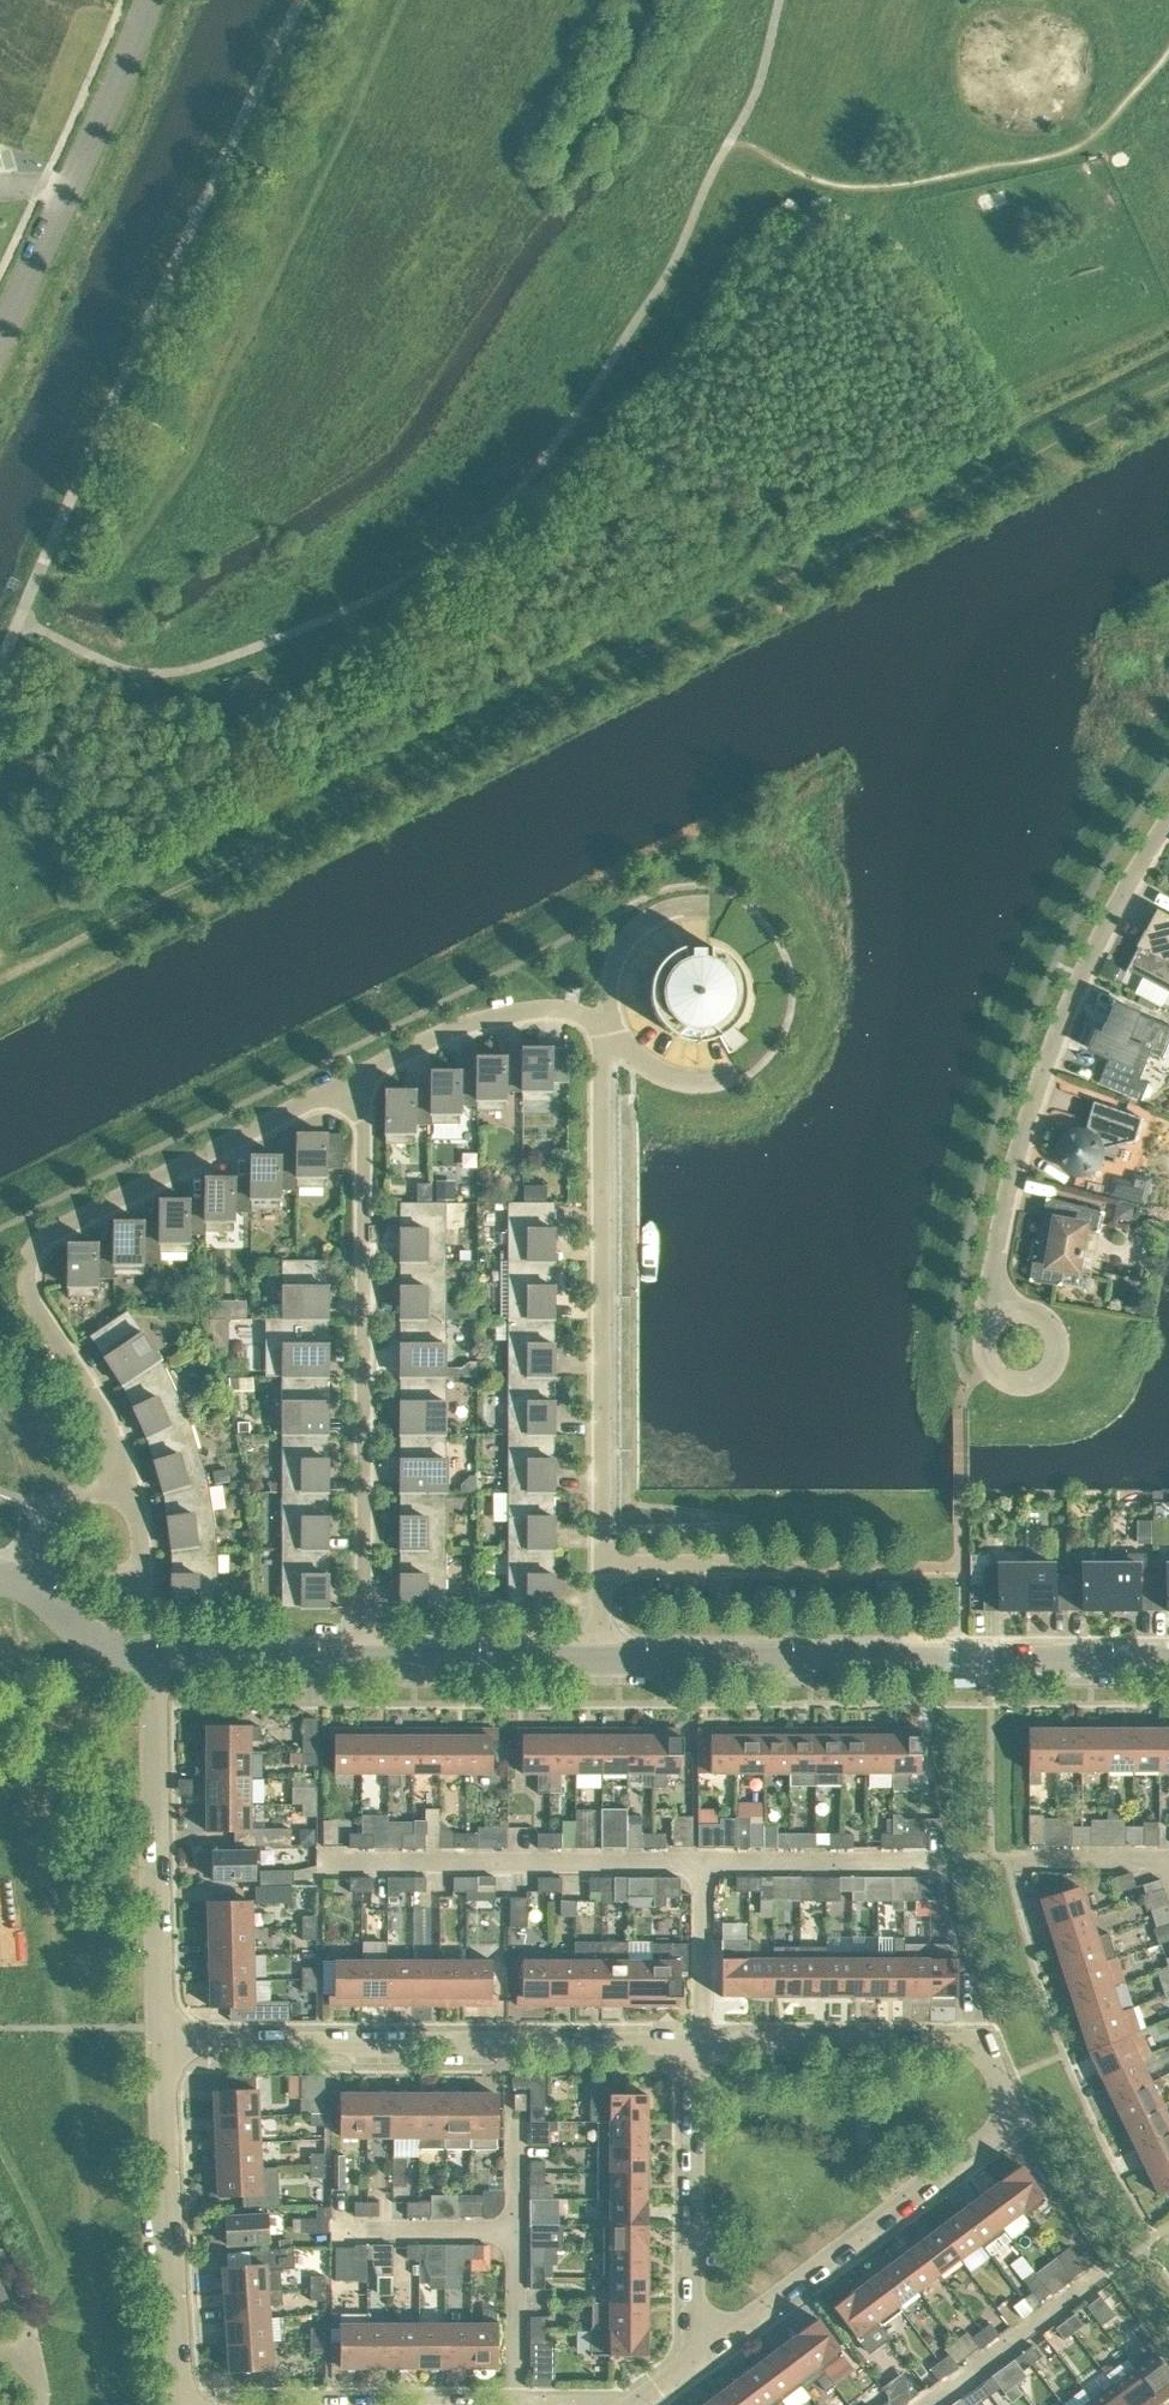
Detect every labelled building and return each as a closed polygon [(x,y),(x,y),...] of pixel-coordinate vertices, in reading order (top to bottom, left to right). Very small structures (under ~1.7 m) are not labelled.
[(1159,910),(1128,971),(1144,979),(1137,994),(1164,1008),(1168,998),(1168,915),(1159,910)] [(713,1040),(719,1037),(724,1034),(726,1033),(729,1030),(733,1026),(737,1021),(739,1016),(741,1013),(742,1011),(743,1007),(743,1005),(744,999),(744,995),(744,993),(744,989),(744,987),(743,985),(742,981),(741,977),(740,975),(738,972),(737,970),(735,967),(734,965),(730,961),(726,957),(721,953),(717,952),(712,949),(708,948),(708,965),(703,965),(703,951),(689,951),(690,965),(684,966),(684,948),(681,949),(676,951),(671,954),(666,957),(664,959),(662,961),(658,965),(657,967),(655,970),(653,975),(651,977),(650,980),(650,983),(649,985),(649,988),(648,991),(648,994),(648,997),(648,1000),(649,1002),(649,1005),(650,1008),(651,1011),(652,1013),(653,1016),(655,1021),(657,1023),(659,1025),(662,1029),(667,1033),(671,1036),(673,1037),(678,1039),(684,1041),(686,1042),(692,1043),(697,1043),(703,1042),(705,1042),(708,1041),(713,1040)] [(1157,1006),(1142,998),(1139,1004),(1154,1012),(1157,1006)] [(1122,1008),(1115,1025),(1111,1023),(1098,1054),(1110,1059),(1100,1084),(1142,1101),(1149,1085),(1140,1081),(1146,1067),(1145,1066),(1150,1053),(1164,1059),(1168,1047),(1168,1026),(1122,1008)] [(521,1049),(521,1058),(522,1058),(522,1102),(550,1102),(550,1084),(567,1084),(567,1049),(521,1049)] [(475,1058),(475,1072),(476,1072),(476,1111),(504,1111),(504,1093),(521,1093),(521,1102),(522,1102),(522,1058),(521,1058),(475,1058)] [(430,1072),(430,1091),(430,1125),(459,1125),(459,1107),(475,1107),(475,1111),(476,1111),(476,1072),(475,1072),(430,1072)] [(430,1091),(384,1091),(384,1144),(413,1144),(413,1126),(430,1126),(430,1125),(430,1091)] [(1137,1142),(1143,1120),(1096,1103),(1087,1131),(1085,1131),(1081,1131),(1079,1131),(1075,1132),(1071,1133),(1068,1136),(1066,1137),(1064,1140),(1062,1142),(1061,1143),(1060,1147),(1059,1149),(1059,1151),(1059,1153),(1059,1155),(1059,1157),(1059,1159),(1060,1161),(1061,1163),(1061,1165),(1062,1166),(1065,1169),(1066,1171),(1070,1173),(1071,1174),(1073,1175),(1077,1176),(1081,1177),(1085,1176),(1087,1176),(1091,1175),(1093,1174),(1094,1173),(1098,1170),(1099,1169),(1101,1166),(1102,1164),(1103,1162),(1104,1160),(1104,1158),(1104,1156),(1105,1154),(1104,1152),(1104,1150),(1137,1142)] [(295,1135),(295,1157),(296,1157),(296,1188),(324,1188),(324,1170),(341,1170),(341,1135),(295,1135)] [(250,1157),(250,1179),(250,1210),(278,1210),(278,1191),(296,1191),(296,1188),(296,1157),(295,1157),(250,1157)] [(204,1179),(204,1201),(205,1201),(205,1231),(233,1231),(233,1213),(250,1213),(250,1210),(250,1179),(204,1179)] [(1116,1182),(1113,1196),(1129,1200),(1133,1186),(1116,1182)] [(453,1201),(453,1183),(435,1183),(435,1201),(453,1201)] [(1031,1282),(1062,1286),(1064,1269),(1079,1272),(1081,1258),(1084,1258),(1085,1252),(1082,1251),(1086,1230),(1100,1234),(1105,1213),(1048,1199),(1037,1244),(1035,1256),(1031,1282)] [(158,1201),(158,1223),(159,1223),(159,1253),(187,1253),(187,1235),(204,1235),(204,1231),(205,1231),(205,1201),(204,1201),(158,1201)] [(399,1203),(399,1262),(445,1262),(445,1203),(399,1203)] [(507,1203),(507,1262),(553,1262),(553,1203),(507,1203)] [(1119,1218),(1133,1220),(1135,1207),(1122,1205),(1119,1218)] [(113,1222),(113,1245),(113,1275),(141,1275),(141,1264),(159,1264),(159,1253),(159,1223),(158,1223),(113,1222)] [(113,1245),(67,1244),(67,1297),(96,1297),(96,1279),(113,1279),(113,1275),(113,1245)] [(470,1252),(459,1252),(459,1261),(470,1261),(470,1252)] [(281,1261),(281,1319),(327,1320),(327,1261),(281,1261)] [(399,1262),(399,1319),(445,1319),(445,1262),(399,1262)] [(507,1262),(507,1319),(553,1319),(553,1262),(507,1262)] [(210,1302),(210,1319),(225,1319),(225,1302),(210,1302)] [(88,1337),(121,1385),(163,1366),(162,1365),(152,1348),(127,1311),(88,1337)] [(327,1377),(327,1320),(281,1319),(281,1345),(265,1345),(265,1360),(281,1360),(281,1377),(327,1377)] [(399,1319),(399,1377),(445,1377),(445,1319),(399,1319)] [(507,1341),(507,1377),(553,1377),(553,1319),(507,1319),(507,1324),(495,1324),(495,1341),(507,1341)] [(121,1385),(145,1438),(189,1424),(189,1423),(181,1406),(163,1366),(121,1385)] [(281,1377),(281,1435),(327,1435),(327,1377),(281,1377)] [(399,1377),(399,1435),(445,1435),(445,1377),(399,1377)] [(507,1377),(507,1434),(553,1435),(553,1377),(507,1377)] [(229,1392),(251,1392),(252,1379),(229,1379),(229,1392)] [(238,1423),(238,1433),(248,1433),(248,1423),(238,1423)] [(145,1438),(162,1493),(207,1486),(207,1485),(202,1466),(189,1424),(145,1438)] [(507,1434),(507,1492),(553,1492),(553,1435),(507,1434)] [(281,1435),(281,1492),(327,1492),(327,1435),(281,1435)] [(399,1435),(399,1492),(445,1492),(445,1435),(399,1435)] [(212,1474),(214,1485),(228,1482),(226,1471),(212,1474)] [(162,1493),(170,1550),(216,1550),(216,1549),(214,1530),(207,1486),(162,1493)] [(281,1492),(281,1550),(327,1550),(327,1492),(281,1492)] [(399,1492),(399,1550),(445,1550),(445,1492),(399,1492)] [(507,1492),(507,1550),(553,1550),(553,1492),(507,1492)] [(1151,1492),(1151,1502),(1161,1502),(1161,1492),(1151,1492)] [(1136,1544),(1150,1544),(1150,1531),(1136,1531),(1136,1544)] [(170,1608),(216,1608),(216,1550),(170,1550),(170,1608)] [(327,1550),(281,1550),(281,1608),(327,1608),(327,1550)] [(445,1550),(399,1550),(399,1608),(445,1608),(445,1550)] [(553,1550),(507,1550),(507,1608),(553,1608),(553,1550)] [(1109,1611),(1151,1611),(1151,1576),(1144,1576),(1144,1555),(1109,1555),(1109,1564),(1109,1611)] [(982,1611),(1025,1611),(1025,1564),(996,1564),(996,1569),(982,1569),(982,1611)] [(1025,1611),(1067,1611),(1067,1576),(1053,1576),(1053,1564),(1025,1564),(1025,1611)] [(1067,1611),(1109,1611),(1109,1564),(1081,1564),(1081,1576),(1067,1576),(1067,1611)] [(1168,1611),(1168,1564),(1165,1564),(1165,1576),(1151,1576),(1151,1611),(1168,1611)] [(301,1719),(301,1753),(316,1753),(316,1719),(301,1719)] [(206,1727),(206,1753),(248,1753),(248,1741),(259,1741),(259,1727),(248,1727),(206,1727)] [(333,1774),(360,1774),(360,1729),(328,1729),(328,1741),(333,1741),(333,1774)] [(360,1774),(386,1774),(386,1729),(360,1729),(360,1774)] [(386,1729),(386,1774),(386,1789),(399,1789),(399,1774),(412,1774),(412,1729),(386,1729)] [(438,1729),(412,1729),(412,1774),(438,1774),(438,1729)] [(464,1729),(438,1729),(438,1774),(464,1774),(464,1729)] [(497,1729),(464,1729),(464,1774),(491,1774),(491,1741),(497,1741),(497,1729)] [(548,1794),(548,1729),(515,1729),(515,1741),(521,1741),(521,1774),(536,1774),(536,1794),(548,1794)] [(574,1729),(548,1729),(548,1794),(560,1794),(560,1774),(574,1774),(574,1729)] [(600,1729),(574,1729),(574,1774),(600,1774),(600,1729)] [(626,1729),(600,1729),(600,1774),(626,1774),(626,1729)] [(652,1729),(626,1729),(626,1774),(652,1774),(652,1729)] [(652,1729),(652,1774),(652,1788),(665,1788),(665,1774),(679,1774),(679,1729),(652,1729)] [(697,1774),(736,1774),(736,1729),(697,1729),(697,1741),(697,1774)] [(736,1774),(762,1774),(762,1729),(736,1729),(736,1774)] [(762,1774),(788,1774),(788,1729),(762,1729),(762,1774)] [(814,1774),(814,1729),(788,1729),(788,1774),(788,1786),(814,1786),(814,1774)] [(840,1774),(840,1729),(814,1729),(814,1774),(814,1786),(840,1786),(840,1774)] [(840,1774),(866,1774),(866,1729),(840,1729),(840,1774)] [(866,1774),(891,1774),(892,1774),(892,1729),(866,1729),(866,1774)] [(892,1774),(891,1774),(891,1791),(909,1791),(909,1774),(919,1774),(919,1729),(892,1729),(892,1774)] [(1027,1772),(1054,1772),(1054,1729),(1027,1729),(1027,1772)] [(1054,1772),(1080,1772),(1080,1729),(1054,1729),(1054,1772)] [(1080,1772),(1106,1772),(1106,1729),(1080,1729),(1080,1772)] [(1106,1772),(1132,1772),(1132,1729),(1106,1729),(1106,1772)] [(1132,1772),(1158,1772),(1158,1729),(1132,1729),(1132,1772)] [(1158,1772),(1168,1772),(1168,1729),(1158,1729),(1158,1772)] [(206,1753),(206,1779),(248,1779),(248,1753),(206,1753)] [(301,1753),(301,1754),(301,1766),(316,1766),(316,1753),(301,1753)] [(206,1779),(206,1805),(248,1805),(248,1779),(206,1779)] [(301,1805),(316,1805),(316,1789),(291,1789),(291,1805),(301,1805)] [(248,1805),(206,1805),(206,1832),(248,1832),(248,1805)] [(316,1805),(301,1805),(301,1817),(316,1817),(316,1805)] [(511,1805),(511,1823),(533,1823),(534,1806),(511,1805)] [(574,1823),(574,1849),(593,1849),(593,1811),(574,1811),(574,1823)] [(601,1811),(600,1834),(612,1834),(612,1849),(626,1849),(626,1817),(627,1811),(601,1811)] [(892,1815),(892,1834),(892,1849),(923,1849),(923,1820),(904,1820),(899,1815),(892,1815)] [(1027,1815),(1027,1847),(1042,1847),(1042,1815),(1027,1815)] [(652,1849),(652,1834),(639,1834),(639,1817),(626,1817),(626,1849),(652,1849)] [(672,1817),(672,1847),(692,1847),(692,1817),(672,1817)] [(736,1834),(736,1849),(748,1849),(748,1817),(736,1817),(736,1819),(736,1834)] [(736,1819),(719,1819),(719,1824),(713,1824),(713,1848),(736,1849),(736,1819)] [(413,1826),(413,1834),(419,1834),(425,1834),(425,1826),(425,1821),(413,1822),(413,1826)] [(549,1849),(574,1849),(574,1823),(561,1823),(561,1834),(549,1834),(549,1849)] [(1080,1847),(1080,1827),(1071,1827),(1071,1847),(1080,1847)] [(1090,1827),(1080,1827),(1080,1847),(1090,1847),(1090,1827)] [(1122,1846),(1132,1846),(1132,1827),(1123,1827),(1122,1846)] [(1132,1827),(1132,1846),(1142,1846),(1142,1827),(1132,1827)] [(253,1846),(289,1846),(289,1829),(253,1829),(253,1846)] [(314,1845),(314,1831),(299,1830),(299,1844),(314,1845)] [(348,1849),(361,1849),(361,1834),(348,1834),(348,1849)] [(361,1834),(361,1849),(373,1849),(373,1834),(361,1834)] [(413,1849),(413,1834),(400,1834),(400,1849),(413,1849)] [(413,1834),(413,1849),(425,1849),(425,1834),(419,1834),(413,1834)] [(464,1849),(464,1834),(452,1834),(452,1849),(464,1849)] [(477,1834),(464,1834),(464,1849),(477,1849),(477,1834)] [(536,1849),(549,1849),(549,1834),(536,1834),(536,1849)] [(600,1834),(600,1849),(612,1849),(612,1834),(600,1834)] [(664,1834),(652,1834),(652,1849),(664,1849),(664,1834)] [(776,1849),(788,1849),(788,1834),(776,1834),(776,1849)] [(788,1834),(788,1849),(800,1849),(800,1834),(788,1834)] [(840,1849),(840,1834),(828,1834),(828,1849),(840,1849)] [(852,1834),(840,1834),(840,1849),(852,1849),(852,1834)] [(880,1849),(892,1849),(892,1834),(880,1834),(880,1849)] [(211,1853),(212,1880),(254,1879),(253,1852),(211,1853)] [(1135,1871),(1115,1878),(1119,1889),(1139,1882),(1135,1871)] [(259,1872),(260,1887),(293,1886),(293,1872),(259,1872)] [(722,1892),(747,1892),(747,1877),(722,1877),(722,1892)] [(747,1877),(747,1892),(759,1892),(759,1877),(747,1877)] [(799,1902),(799,1877),(787,1877),(787,1902),(799,1902)] [(811,1877),(799,1877),(799,1902),(811,1902),(811,1877)] [(838,1892),(851,1892),(851,1877),(838,1877),(838,1892)] [(863,1877),(851,1877),(851,1892),(851,1902),(863,1902),(863,1877)] [(902,1877),(890,1877),(890,1902),(902,1902),(902,1877)] [(915,1877),(902,1877),(902,1902),(915,1902),(915,1877)] [(943,1901),(943,1877),(928,1877),(928,1901),(943,1901)] [(361,1893),(361,1878),(349,1878),(349,1893),(361,1893)] [(373,1878),(361,1878),(361,1893),(373,1893),(373,1878)] [(413,1893),(413,1878),(401,1878),(401,1893),(413,1893)] [(425,1878),(413,1878),(413,1893),(425,1893),(425,1878)] [(464,1893),(464,1878),(452,1878),(452,1893),(464,1893)] [(477,1878),(464,1878),(464,1893),(477,1893),(477,1878)] [(537,1893),(549,1893),(549,1878),(537,1878),(537,1893)] [(549,1878),(549,1893),(561,1893),(561,1878),(549,1878)] [(589,1893),(601,1893),(601,1878),(588,1878),(589,1893)] [(601,1878),(601,1893),(613,1893),(613,1878),(601,1878)] [(640,1893),(652,1893),(652,1878),(640,1878),(640,1893)] [(652,1878),(652,1893),(653,1907),(665,1907),(665,1898),(679,1898),(679,1878),(652,1878)] [(1141,1885),(1144,1895),(1162,1889),(1159,1880),(1141,1885)] [(255,1888),(255,1904),(291,1904),(291,1886),(293,1886),(260,1887),(255,1888)] [(1039,1900),(1047,1925),(1087,1913),(1079,1887),(1039,1900)] [(509,1927),(526,1927),(526,1899),(509,1899),(509,1927)] [(207,1903),(208,1929),(250,1928),(250,1901),(207,1903)] [(1152,1919),(1168,1914),(1168,1910),(1167,1904),(1149,1910),(1152,1919)] [(1047,1925),(1055,1950),(1095,1937),(1087,1913),(1047,1925)] [(1152,1919),(1155,1929),(1168,1924),(1168,1914),(1152,1919)] [(301,1916),(301,1928),(316,1928),(316,1916),(301,1916)] [(208,1929),(209,1955),(251,1954),(250,1928),(208,1929)] [(316,1954),(316,1930),(301,1930),(301,1943),(301,1954),(316,1954)] [(1055,1950),(1063,1975),(1115,1958),(1107,1934),(1095,1937),(1055,1950)] [(876,1997),(902,1997),(903,1944),(903,1938),(893,1938),(893,1954),(877,1954),(876,1997)] [(720,1997),(747,1997),(747,1940),(720,1940),(720,1997)] [(747,1997),(773,1997),(773,1954),(760,1954),(760,1944),(756,1940),(747,1940),(747,1997)] [(574,2006),(600,2006),(600,1942),(572,1942),(572,1961),(574,1961),(574,2006)] [(600,2006),(626,2006),(626,1962),(627,1962),(627,1942),(600,1942),(600,2006)] [(386,2007),(386,1962),(384,1962),(384,1943),(361,1943),(361,1962),(360,2006),(386,2007)] [(652,1962),(652,2006),(679,2006),(679,1973),(686,1973),(686,1944),(651,1944),(651,1962),(652,1962)] [(902,1997),(928,1997),(928,1944),(903,1944),(902,1997)] [(928,1944),(928,1997),(955,1997),(955,1945),(928,1944)] [(773,1997),(799,1997),(799,1947),(774,1947),(774,1954),(773,1954),(773,1997)] [(799,1997),(825,1997),(825,1952),(825,1947),(799,1947),(799,1997)] [(825,1997),(850,1997),(850,1952),(825,1952),(825,1997)] [(850,1997),(876,1997),(877,1954),(875,1954),(876,1952),(850,1952),(850,1997)] [(209,1955),(210,1981),(252,1980),(251,1954),(209,1955)] [(1071,2000),(1111,1987),(1123,1983),(1115,1958),(1063,1975),(1071,2000)] [(515,2006),(548,2006),(548,1961),(521,1961),(521,1995),(515,1995),(515,2006)] [(548,2006),(574,2006),(574,1961),(572,1961),(548,1961),(548,2006)] [(328,2006),(360,2006),(361,1962),(334,1962),(333,1995),(328,1995),(328,2006)] [(386,2007),(412,2007),(412,1962),(386,1962),(386,2007)] [(412,2007),(438,2007),(438,1962),(412,1962),(412,2007)] [(438,2007),(464,2007),(464,1962),(438,1962),(438,2007)] [(464,1962),(464,2007),(497,2008),(497,1996),(491,1996),(491,1962),(464,1962)] [(626,2006),(652,2006),(652,1962),(651,1962),(627,1962),(626,1962),(626,2006)] [(301,1968),(301,1980),(316,1980),(316,1968),(301,1968)] [(1167,1969),(1156,1973),(1162,1994),(1168,1992),(1168,1968),(1167,1969)] [(252,2021),(288,2021),(288,2002),(252,2002),(252,1980),(210,1981),(210,2008),(251,2007),(252,2021)] [(316,1980),(301,1980),(301,1992),(316,1993),(316,1980)] [(1071,2000),(1079,2024),(1119,2012),(1111,1987),(1071,2000)] [(1079,2024),(1087,2052),(1139,2032),(1131,2008),(1119,2012),(1079,2024)] [(1100,2078),(1138,2060),(1149,2054),(1139,2032),(1087,2052),(1100,2078)] [(1100,2078),(1111,2101),(1150,2083),(1138,2060),(1100,2078)] [(300,2075),(300,2076),(300,2114),(324,2114),(324,2075),(300,2075)] [(511,2078),(511,2089),(523,2089),(523,2078),(511,2078)] [(1111,2101),(1123,2125),(1161,2106),(1154,2092),(1162,2087),(1158,2079),(1150,2083),(1111,2101)] [(589,2123),(597,2123),(597,2122),(646,2122),(646,2095),(609,2095),(609,2088),(590,2088),(589,2123)] [(213,2092),(215,2118),(257,2117),(256,2090),(213,2092)] [(339,2137),(366,2137),(366,2095),(339,2095),(339,2137)] [(366,2137),(392,2137),(392,2095),(366,2095),(366,2137)] [(392,2137),(418,2137),(418,2095),(392,2095),(392,2137)] [(418,2149),(444,2149),(444,2095),(418,2095),(418,2137),(418,2149)] [(444,2149),(470,2149),(470,2095),(444,2095),(444,2149)] [(470,2095),(470,2149),(496,2149),(496,2095),(470,2095)] [(513,2095),(513,2111),(524,2111),(524,2095),(513,2095)] [(529,2097),(529,2122),(544,2122),(544,2097),(529,2097)] [(1134,2148),(1168,2131),(1168,2123),(1161,2106),(1123,2125),(1134,2148)] [(309,2114),(309,2126),(324,2126),(324,2114),(309,2114)] [(215,2118),(216,2144),(258,2143),(257,2117),(215,2118)] [(556,2132),(556,2122),(544,2122),(529,2122),(529,2147),(549,2147),(549,2132),(556,2132)] [(597,2122),(597,2123),(597,2148),(646,2148),(646,2122),(597,2122)] [(1146,2171),(1168,2160),(1168,2131),(1134,2148),(1146,2171)] [(216,2144),(217,2170),(259,2168),(258,2143),(216,2144)] [(597,2148),(596,2174),(646,2174),(646,2148),(597,2148)] [(309,2154),(309,2166),(324,2166),(324,2154),(309,2154)] [(345,2157),(333,2157),(333,2189),(345,2189),(345,2157)] [(1146,2171),(1157,2196),(1168,2190),(1168,2160),(1146,2171)] [(529,2161),(529,2174),(544,2174),(544,2161),(529,2161)] [(309,2166),(309,2178),(324,2178),(324,2166),(309,2166)] [(1020,2166),(998,2182),(1021,2212),(1020,2213),(1024,2218),(1046,2201),(1020,2166)] [(277,2168),(259,2168),(217,2170),(218,2197),(242,2196),(242,2210),(279,2209),(277,2168)] [(544,2174),(529,2174),(529,2186),(544,2186),(544,2174)] [(596,2200),(609,2200),(646,2200),(646,2174),(596,2174),(596,2200)] [(998,2182),(977,2198),(1000,2228),(1001,2227),(1020,2213),(1021,2212),(998,2182)] [(977,2198),(957,2213),(980,2244),(979,2244),(988,2256),(1009,2241),(1003,2233),(1004,2232),(1001,2227),(1000,2228),(977,2198)] [(603,2226),(646,2226),(646,2200),(609,2200),(609,2225),(603,2225),(603,2226)] [(366,2217),(366,2202),(353,2202),(354,2217),(366,2217)] [(378,2202),(366,2202),(366,2217),(378,2217),(378,2202)] [(406,2217),(418,2217),(418,2202),(406,2202),(406,2217)] [(418,2202),(418,2217),(430,2217),(430,2202),(418,2202)] [(470,2217),(470,2202),(457,2202),(458,2217),(470,2217)] [(482,2202),(470,2202),(470,2217),(482,2217),(482,2202)] [(327,2233),(327,2220),(330,2220),(330,2207),(316,2208),(316,2219),(300,2219),(300,2233),(327,2233)] [(529,2213),(529,2226),(544,2226),(544,2213),(529,2213)] [(957,2213),(936,2229),(959,2259),(979,2244),(980,2244),(957,2213)] [(224,2218),(226,2245),(268,2243),(266,2215),(224,2218)] [(544,2226),(529,2226),(529,2238),(544,2238),(544,2226)] [(646,2226),(603,2226),(603,2252),(646,2251),(646,2226)] [(936,2229),(915,2245),(938,2275),(959,2259),(936,2229)] [(291,2240),(278,2240),(278,2249),(291,2248),(291,2240)] [(366,2260),(366,2245),(354,2245),(354,2248),(335,2248),(335,2281),(354,2281),(354,2260),(366,2260)] [(392,2245),(366,2245),(366,2260),(372,2260),(372,2265),(376,2276),(392,2276),(392,2245)] [(406,2260),(418,2260),(418,2245),(406,2245),(406,2260)] [(428,2277),(444,2277),(444,2245),(418,2245),(418,2260),(423,2260),(423,2264),(428,2277)] [(444,2245),(444,2277),(460,2277),(464,2260),(470,2260),(470,2245),(444,2245)] [(482,2245),(470,2245),(470,2260),(482,2260),(482,2245)] [(915,2245),(895,2260),(917,2290),(938,2275),(915,2245)] [(1055,2257),(1063,2268),(1071,2279),(1071,2278),(1084,2269),(1085,2270),(1095,2262),(1086,2251),(1076,2258),(1068,2247),(1055,2257)] [(222,2267),(224,2294),(280,2290),(279,2270),(294,2269),(292,2248),(291,2248),(278,2249),(259,2251),(260,2265),(222,2267)] [(11,2272),(5,2261),(0,2251),(0,2278),(11,2272)] [(603,2278),(609,2278),(608,2278),(646,2277),(646,2251),(603,2252),(603,2278)] [(895,2260),(874,2276),(897,2306),(917,2290),(895,2260)] [(529,2265),(529,2277),(543,2277),(543,2265),(529,2265)] [(1071,2279),(1063,2268),(1053,2276),(1062,2287),(1072,2280),(1071,2278),(1071,2279)] [(1031,2293),(1022,2299),(1030,2311),(1040,2304),(1039,2302),(1049,2294),(1033,2271),(1021,2280),(1031,2293)] [(309,2276),(309,2288),(324,2288),(324,2276),(309,2276)] [(874,2276),(853,2291),(879,2326),(901,2310),(897,2306),(874,2276)] [(543,2277),(529,2277),(529,2289),(543,2289),(543,2277)] [(608,2278),(609,2278),(608,2303),(646,2303),(646,2277),(608,2278)] [(324,2288),(309,2288),(309,2300),(324,2300),(324,2288)] [(224,2294),(225,2320),(268,2317),(267,2306),(281,2305),(280,2290),(224,2294)] [(879,2326),(853,2291),(832,2308),(867,2354),(888,2339),(879,2327),(879,2326)] [(1086,2307),(1100,2326),(1114,2316),(1100,2297),(1086,2307)] [(1030,2311),(1022,2299),(1012,2307),(1021,2318),(1030,2311)] [(594,2303),(594,2329),(646,2329),(646,2303),(608,2303),(594,2303)] [(469,2325),(469,2368),(496,2368),(496,2308),(482,2308),(482,2325),(469,2325)] [(366,2368),(366,2325),(366,2314),(339,2314),(339,2343),(330,2343),(330,2365),(339,2365),(339,2368),(366,2368)] [(1073,2314),(1064,2321),(1072,2333),(1082,2326),(1073,2314)] [(225,2320),(227,2346),(269,2343),(268,2317),(225,2320)] [(529,2317),(529,2329),(544,2329),(543,2317),(529,2317)] [(816,2319),(795,2335),(818,2366),(817,2366),(820,2371),(843,2354),(816,2319)] [(1072,2333),(1064,2321),(1054,2329),(1063,2340),(1072,2333)] [(989,2324),(980,2331),(989,2343),(998,2335),(989,2324)] [(366,2368),(392,2368),(392,2325),(366,2325),(366,2368)] [(392,2368),(418,2368),(418,2325),(392,2325),(392,2368)] [(418,2368),(444,2368),(444,2325),(418,2325),(418,2368)] [(444,2368),(469,2368),(469,2325),(444,2325),(444,2368)] [(309,2328),(309,2341),(324,2340),(324,2328),(309,2328)] [(544,2329),(529,2329),(529,2341),(544,2341),(544,2329)] [(594,2329),(589,2329),(589,2356),(646,2356),(646,2329),(594,2329)] [(989,2343),(980,2331),(970,2338),(979,2350),(989,2343)] [(818,2366),(795,2335),(774,2351),(800,2386),(803,2390),(824,2375),(820,2371),(817,2366),(818,2366)] [(324,2340),(309,2341),(309,2353),(324,2353),(324,2340)] [(1125,2360),(1158,2403),(1168,2395),(1168,2373),(1157,2357),(1162,2354),(1151,2340),(1125,2360)] [(269,2343),(227,2346),(229,2372),(271,2370),(269,2343)] [(1032,2345),(1022,2353),(1031,2364),(1041,2357),(1032,2345)] [(774,2351),(754,2366),(780,2401),(800,2386),(774,2351)] [(1031,2364),(1022,2353),(1013,2360),(1021,2372),(1031,2364)] [(948,2355),(939,2362),(947,2374),(957,2366),(948,2355)] [(1111,2385),(1127,2404),(1156,2404),(1158,2403),(1125,2360),(1112,2370),(1107,2363),(1100,2369),(1111,2385)] [(947,2374),(939,2362),(929,2369),(938,2381),(947,2374)] [(926,2373),(919,2364),(913,2369),(919,2378),(926,2373)] [(553,2387),(553,2366),(533,2366),(532,2386),(532,2387),(553,2387)] [(733,2382),(750,2404),(775,2404),(780,2401),(754,2366),(733,2382)] [(889,2400),(893,2404),(906,2404),(907,2404),(906,2402),(917,2394),(901,2373),(881,2388),(889,2399),(889,2400)] [(990,2377),(981,2384),(990,2396),(999,2388),(990,2377)] [(712,2398),(718,2404),(750,2404),(733,2382),(712,2398)] [(990,2396),(981,2384),(971,2391),(980,2403),(990,2396)] [(1091,2400),(1094,2404),(1127,2404),(1111,2385),(1091,2400)]
